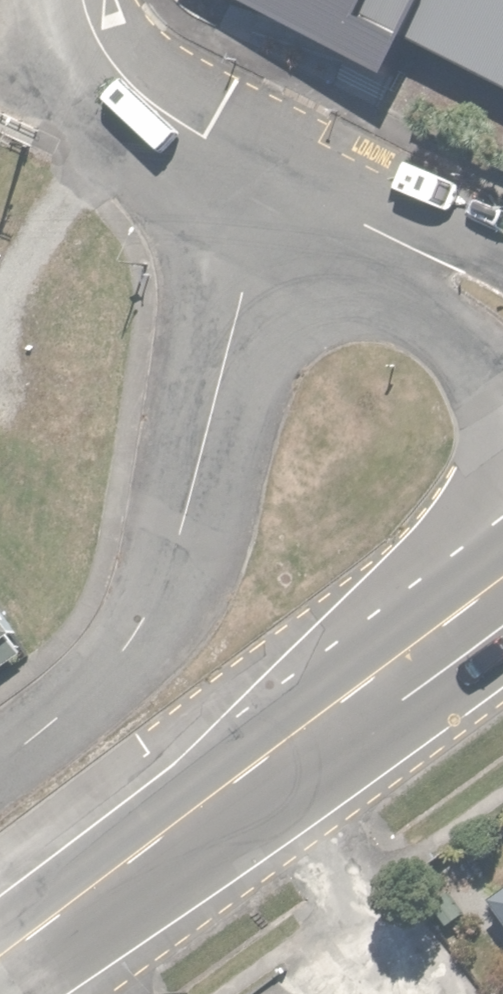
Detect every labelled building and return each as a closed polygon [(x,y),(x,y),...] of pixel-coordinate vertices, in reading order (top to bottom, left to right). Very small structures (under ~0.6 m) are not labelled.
[(347,41),(367,0),(263,0),(347,41)] [(18,643),(0,615),(0,655),(18,643)]
